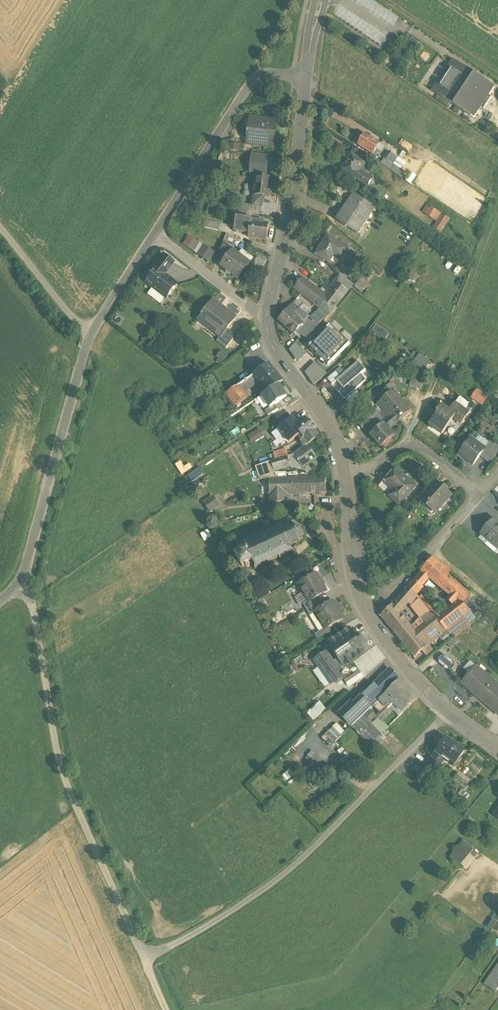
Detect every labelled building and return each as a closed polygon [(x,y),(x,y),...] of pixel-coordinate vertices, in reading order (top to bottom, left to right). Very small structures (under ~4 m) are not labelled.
[(419,42),(413,38),(409,44),(415,48),(419,42)] [(465,68),(456,63),(454,66),(451,64),(435,88),(438,90),(436,94),(452,104),(455,105),(475,75),(464,68),(465,68)] [(495,88),(475,75),(455,105),(454,106),(474,119),(479,111),(482,113),(492,98),(489,96),(495,88)] [(276,122),(250,120),(248,137),(259,138),(274,139),(276,122)] [(380,144),(366,135),(362,139),(361,139),(358,144),(359,145),(358,146),(373,155),(380,144)] [(274,139),(259,138),(258,145),(273,146),(274,139)] [(240,145),(231,144),(230,151),(239,152),(240,145)] [(396,157),(390,152),(384,159),(391,164),(396,157)] [(256,177),(267,178),(269,157),(253,155),(251,174),(256,177)] [(365,164),(352,156),(342,170),(347,173),(345,176),(349,178),(351,176),(355,179),(359,172),(365,164)] [(404,173),(384,159),(381,164),(401,178),(404,173)] [(372,181),(359,172),(355,179),(368,187),(371,184),(372,181)] [(267,178),(256,177),(254,195),(262,196),(269,197),(270,196),(271,196),(272,189),(270,189),(272,179),(267,178)] [(355,194),(337,220),(361,237),(371,224),(367,221),(375,208),(355,194)] [(262,196),(254,195),(253,205),(262,206),(262,196)] [(253,205),(250,205),(249,212),(261,215),(262,206),(253,205)] [(450,219),(427,205),(423,212),(437,222),(434,227),(441,233),(450,219)] [(247,211),(234,208),(233,216),(236,217),(247,218),(247,211)] [(247,218),(236,217),(234,232),(249,234),(251,222),(252,222),(252,219),(247,218)] [(220,225),(206,220),(204,227),(219,231),(220,225)] [(261,226),(255,225),(255,222),(252,222),(251,222),(249,234),(249,238),(267,240),(269,224),(261,223),(261,226)] [(350,249),(328,235),(316,255),(329,263),(333,257),(342,262),(350,249)] [(199,243),(189,236),(183,245),(209,262),(215,253),(199,243)] [(233,250),(224,242),(219,255),(225,260),(233,250)] [(241,255),(233,250),(225,260),(221,266),(238,279),(249,264),(240,257),(241,255)] [(440,251),(435,259),(443,263),(447,255),(440,251)] [(174,263),(164,255),(155,266),(157,268),(166,274),(174,263)] [(267,260),(258,256),(255,264),(264,267),(267,260)] [(166,274),(157,268),(146,283),(153,289),(165,298),(167,299),(178,285),(165,275),(166,274)] [(352,286),(342,277),(337,283),(348,291),(352,286)] [(322,293),(302,278),(294,289),(313,303),(322,293)] [(355,287),(363,292),(367,285),(359,280),(355,287)] [(335,282),(325,295),(322,293),(313,303),(329,315),(348,291),(337,283),(335,282)] [(165,298),(153,289),(148,295),(161,305),(165,298)] [(236,317),(214,300),(199,320),(221,336),(221,337),(227,329),(236,317)] [(303,306),(296,300),(293,304),(300,310),(303,306)] [(300,310),(293,304),(278,320),(294,334),(303,323),(308,317),(300,310)] [(314,320),(309,315),(308,317),(303,323),(314,332),(318,327),(320,324),(314,320)] [(349,344),(330,327),(310,348),(329,365),(349,344)] [(374,334),(386,341),(390,334),(378,327),(374,334)] [(236,336),(227,329),(221,337),(221,336),(217,341),(226,348),(236,336)] [(305,355),(295,345),(289,351),(299,362),(305,355)] [(419,357),(412,366),(423,373),(429,364),(419,357)] [(346,373),(338,380),(344,388),(340,392),(346,399),(367,380),(362,374),(367,369),(360,361),(346,373)] [(284,382),(269,365),(255,375),(259,380),(270,392),(279,385),(284,382)] [(327,375),(315,365),(306,374),(314,386),(327,375)] [(341,367),(328,379),(333,384),(338,380),(346,373),(341,367)] [(220,386),(213,374),(208,377),(215,390),(220,386)] [(427,379),(414,374),(409,387),(422,391),(427,379)] [(255,375),(228,393),(237,406),(249,397),(245,390),(259,380),(255,375)] [(392,384),(383,391),(387,396),(394,392),(397,390),(392,384)] [(287,397),(279,385),(270,392),(262,397),(270,408),(275,405),(287,397)] [(488,398),(477,391),(472,398),(483,405),(488,398)] [(394,392),(387,396),(375,407),(381,413),(384,417),(389,413),(392,417),(394,415),(400,422),(411,412),(394,392)] [(465,411),(470,405),(460,398),(456,404),(465,411)] [(370,410),(375,407),(370,400),(365,404),(370,410)] [(465,411),(456,404),(451,409),(465,419),(469,414),(465,411)] [(278,410),(275,405),(270,408),(266,412),(269,416),(278,410)] [(449,412),(442,406),(437,412),(438,413),(429,426),(442,435),(453,420),(461,425),(465,419),(451,409),(449,412)] [(381,413),(375,407),(370,410),(368,413),(373,419),(373,420),(381,413)] [(284,415),(277,420),(282,426),(292,418),(288,412),(284,415)] [(373,419),(368,413),(358,422),(363,428),(373,419)] [(392,417),(389,413),(384,417),(388,421),(384,424),(389,430),(399,422),(400,422),(394,415),(392,417)] [(282,426),(278,428),(284,435),(273,443),(277,447),(288,444),(301,434),(295,427),(297,425),(292,418),(282,426)] [(316,431),(306,418),(297,425),(295,427),(301,434),(305,440),(316,431)] [(384,424),(370,436),(381,448),(395,436),(389,430),(384,424)] [(249,435),(254,443),(265,436),(261,428),(249,435)] [(316,431),(305,440),(309,445),(320,436),(316,431)] [(485,449),(471,439),(459,456),(472,466),(481,455),(485,449)] [(481,455),(491,462),(497,453),(497,446),(491,441),(481,455)] [(308,445),(294,455),(302,467),(316,458),(308,445)] [(286,450),(274,453),(275,458),(276,461),(288,457),(286,450)] [(273,462),(256,467),(260,479),(270,479),(275,479),(274,470),(291,465),(288,457),(276,461),(273,462)] [(416,487),(396,470),(385,482),(397,493),(392,498),(400,505),(416,487)] [(275,479),(270,479),(271,505),(288,501),(287,492),(294,492),(294,494),(303,494),(303,478),(275,479)] [(326,478),(303,478),(303,494),(326,493),(326,478)] [(436,483),(419,502),(435,515),(451,496),(436,483)] [(215,495),(204,501),(210,512),(221,506),(215,495)] [(290,521),(280,525),(281,526),(281,528),(271,532),(270,530),(269,531),(270,533),(260,538),(259,536),(257,536),(258,538),(248,543),(245,542),(245,544),(247,545),(249,548),(247,549),(247,551),(238,555),(244,567),(247,566),(248,567),(250,567),(252,565),(252,563),(253,563),(253,564),(255,563),(257,566),(256,569),(258,570),(259,567),(269,562),(270,564),(272,563),(271,561),(281,557),(282,559),(283,558),(282,556),(293,551),(295,552),(296,550),(294,550),(292,547),(293,546),(293,545),(300,542),(300,543),(301,542),(301,541),(303,539),(304,540),(305,538),(304,538),(305,535),(306,535),(306,533),(304,533),(303,531),(304,530),(303,529),(302,530),(300,528),(300,527),(298,527),(298,528),(295,528),(295,527),(298,526),(295,519),(290,521)] [(494,520),(482,534),(497,547),(497,523),(494,520)] [(449,573),(434,560),(423,572),(430,577),(439,585),(447,576),(449,573)] [(423,572),(408,588),(415,595),(430,577),(423,572)] [(317,574),(300,584),(310,601),(317,597),(327,591),(317,574)] [(469,595),(447,576),(439,585),(451,595),(447,600),(454,605),(459,600),(462,603),(469,595)] [(408,588),(401,596),(408,602),(409,601),(415,595),(408,588)] [(420,601),(415,595),(409,601),(410,602),(416,609),(422,604),(420,601)] [(393,605),(400,614),(410,602),(409,601),(408,602),(401,596),(393,605)] [(317,597),(310,601),(304,604),(308,610),(320,602),(317,597)] [(439,616),(424,597),(420,601),(422,604),(427,609),(435,620),(439,616)] [(454,605),(439,616),(435,620),(447,630),(471,611),(462,603),(459,600),(454,605)] [(323,607),(316,611),(317,612),(326,628),(327,629),(330,627),(344,618),(333,601),(323,607)] [(320,602),(308,610),(311,615),(317,612),(316,611),(323,607),(320,602)] [(400,614),(393,605),(382,617),(398,637),(411,627),(400,614)] [(435,620),(427,609),(420,614),(428,623),(416,634),(427,647),(447,630),(435,620)] [(317,612),(311,615),(321,631),(326,628),(317,612)] [(471,625),(464,617),(447,630),(453,638),(471,625)] [(330,627),(327,629),(326,628),(321,631),(316,634),(319,639),(333,631),(330,627)] [(411,627),(398,637),(414,657),(427,647),(416,634),(411,627)] [(349,629),(329,643),(339,658),(333,662),(327,652),(316,660),(332,684),(342,677),(338,672),(353,661),(366,653),(360,645),(363,643),(363,642),(359,637),(358,636),(356,638),(349,629)] [(455,637),(447,644),(451,649),(459,641),(455,637)] [(353,661),(338,672),(342,677),(346,682),(361,672),(353,661)] [(477,667),(464,682),(481,697),(480,699),(497,715),(497,685),(477,667)] [(362,695),(373,707),(400,680),(389,669),(362,695)] [(418,698),(400,680),(373,707),(382,716),(395,703),(404,712),(418,698)] [(373,707),(362,695),(353,703),(351,701),(339,713),(352,726),(373,707)] [(315,720),(327,709),(321,702),(308,713),(315,720)] [(334,727),(334,726),(322,738),(330,748),(346,733),(337,724),(334,727)] [(382,734),(373,724),(366,731),(376,740),(382,734)] [(465,752),(445,738),(435,753),(442,757),(454,767),(465,752)] [(442,757),(435,753),(423,770),(433,777),(440,767),(436,764),(442,757)] [(284,775),(288,781),(296,775),(292,770),(284,775)] [(464,841),(451,858),(458,864),(472,848),(464,841)] [(489,927),(497,931),(497,921),(492,918),(489,927)] [(493,974),(492,973),(484,985),(496,992),(497,989),(497,967),(493,974)]
